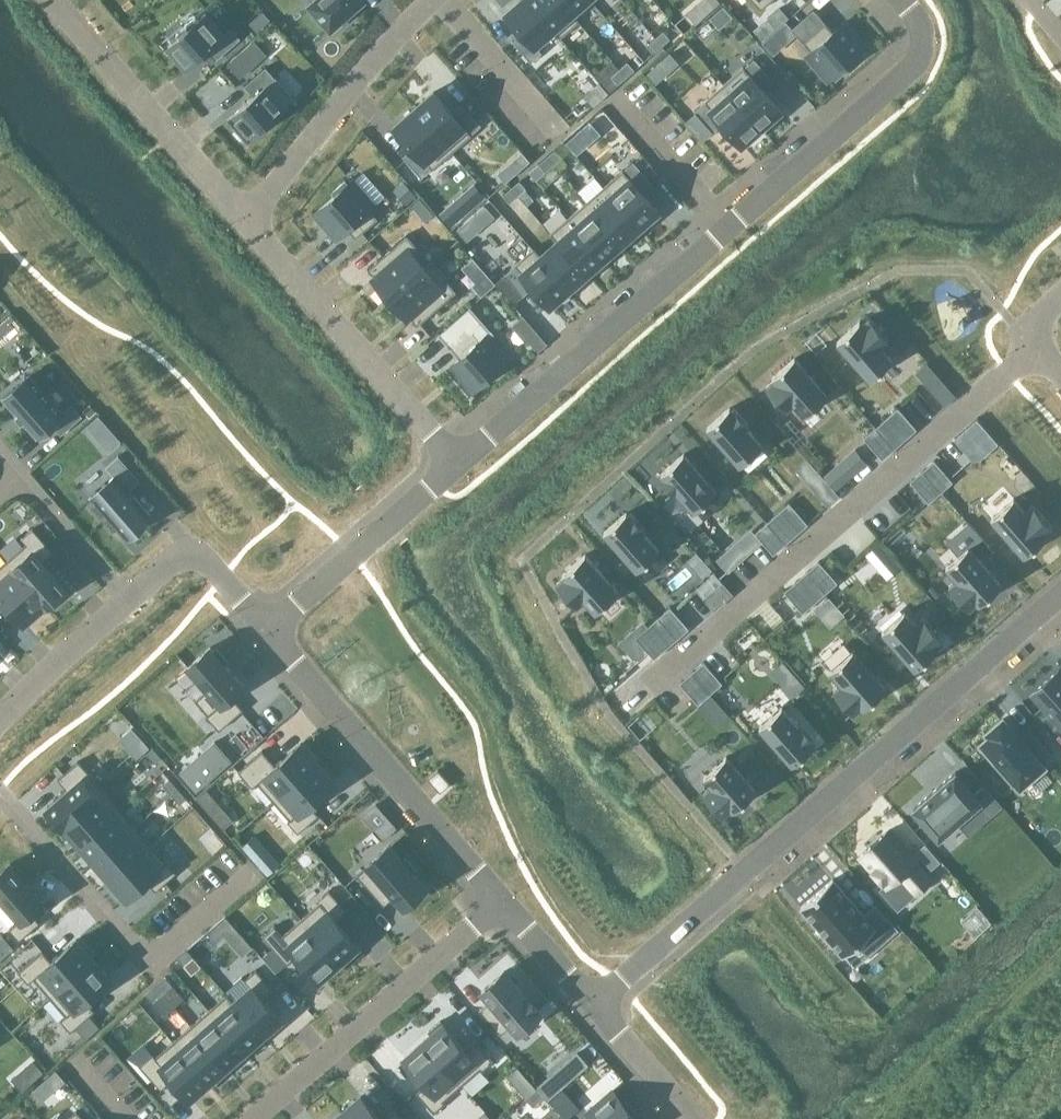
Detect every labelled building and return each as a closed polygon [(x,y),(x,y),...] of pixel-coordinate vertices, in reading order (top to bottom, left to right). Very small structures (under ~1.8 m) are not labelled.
[(310,2),(331,27),(333,25),(336,28),(349,17),(346,14),(362,0),(313,0),(310,2)] [(553,31),(554,30),(528,0),(521,0),(506,13),(523,32),(513,41),(532,62),(543,53),(536,46),(553,31)] [(553,31),(560,39),(580,22),(573,14),(572,14),(560,0),(528,0),(554,30),(553,31)] [(573,14),(589,0),(560,0),(572,14),(573,14)] [(713,10),(722,2),(720,0),(704,0),(713,10)] [(761,10),(773,0),(752,0),(761,10)] [(721,29),(734,17),(725,6),(711,18),(721,29)] [(780,8),(768,18),(777,28),(789,18),(780,8)] [(867,47),(845,22),(834,32),(814,9),(792,29),(812,51),(807,55),(829,80),(834,76),(837,79),(849,68),(847,65),(867,47)] [(258,32),(271,20),(263,11),(250,23),(258,32)] [(207,50),(217,60),(241,38),(231,27),(224,33),(206,13),(186,30),(182,25),(169,37),(174,41),(169,46),(188,67),(207,50)] [(664,31),(656,38),(662,46),(671,39),(664,31)] [(662,46),(656,38),(654,40),(647,45),(654,53),(662,46)] [(229,64),(241,77),(251,68),(239,55),(229,64)] [(744,67),(724,84),(762,127),(782,110),(763,89),(774,80),(755,58),(744,67)] [(628,62),(620,69),(627,77),(635,70),(628,62)] [(669,74),(660,64),(648,74),(657,84),(669,74)] [(254,134),(257,137),(270,126),(267,122),(295,98),(276,77),(275,77),(266,67),(245,86),(254,96),(231,116),(249,138),(254,134)] [(627,77),(620,69),(612,76),(619,84),(627,77)] [(762,127),(724,84),(704,101),(705,102),(695,111),(713,132),(724,123),(742,145),(762,127)] [(434,91),(415,109),(453,152),(472,135),(472,134),(482,125),(463,103),(453,113),(434,91)] [(433,169),(453,152),(415,109),(395,126),(414,147),(403,156),(422,178),(432,168),(433,169)] [(592,120),(568,141),(579,153),(603,133),(592,120)] [(556,149),(547,157),(554,165),(563,157),(556,149)] [(523,168),(531,160),(522,151),(514,158),(523,168)] [(554,165),(547,157),(539,164),(546,172),(554,165)] [(623,170),(604,186),(641,227),(659,211),(643,192),(653,183),(634,162),(624,171),(623,170)] [(352,180),(348,184),(345,181),(333,192),(335,195),(315,213),(337,239),(348,229),(356,238),(379,219),(370,209),(375,206),(374,205),(384,196),(363,171),(352,180)] [(520,180),(512,188),(519,196),(527,188),(520,180)] [(405,181),(395,190),(406,203),(416,194),(405,181)] [(604,186),(587,202),(623,243),(641,227),(604,186)] [(519,196),(512,188),(504,195),(510,203),(519,196)] [(421,199),(413,206),(419,212),(427,205),(421,199)] [(452,227),(469,212),(458,199),(441,214),(452,227)] [(587,202),(569,217),(605,259),(623,243),(587,202)] [(485,224),(494,216),(485,206),(476,214),(485,224)] [(550,233),(557,241),(558,241),(587,274),(605,259),(569,217),(550,233)] [(426,268),(425,268),(414,254),(420,249),(407,235),(368,269),(379,281),(377,283),(391,299),(426,268)] [(557,241),(541,255),(540,256),(569,290),(587,274),(558,241),(557,241)] [(540,256),(541,255),(534,247),(515,264),(515,265),(505,274),(524,296),(534,287),(551,306),(569,290),(540,256)] [(426,268),(391,299),(405,315),(407,314),(418,326),(457,292),(446,279),(448,277),(433,261),(425,268),(426,268)] [(488,272),(474,285),(483,295),(496,284),(497,283),(488,272)] [(472,306),(441,332),(460,355),(449,365),(472,391),(512,356),(489,329),(491,328),(472,306)] [(16,334),(24,326),(12,312),(4,320),(16,334)] [(838,342),(871,379),(893,360),(882,347),(890,340),(870,317),(862,324),(860,322),(838,342)] [(541,334),(532,342),(539,350),(549,342),(541,334)] [(795,403),(806,415),(827,396),(828,396),(796,359),(795,358),(773,378),(775,380),(767,387),(787,410),(795,403)] [(22,422),(23,421),(37,437),(53,423),(62,433),(81,416),(72,405),(62,413),(30,376),(4,399),(17,414),(16,415),(17,416),(18,415),(22,420),(21,421),(22,422)] [(945,404),(955,395),(947,385),(937,393),(945,404)] [(91,404),(83,411),(90,418),(98,412),(91,404)] [(881,423),(876,427),(895,449),(900,444),(918,429),(899,407),(881,423)] [(708,427),(728,451),(741,465),(763,446),(747,426),(749,424),(735,408),(732,410),(730,408),(708,427)] [(99,439),(111,428),(100,415),(88,426),(99,439)] [(980,421),(957,440),(965,449),(988,430),(980,421)] [(876,427),(864,438),(883,459),(895,449),(876,427)] [(856,449),(839,463),(850,476),(867,461),(856,449)] [(661,479),(675,494),(678,492),(694,510),(695,511),(717,492),(684,454),(662,474),(663,476),(661,479)] [(91,497),(126,537),(150,515),(129,490),(140,480),(119,455),(107,466),(116,475),(91,497)] [(953,482),(935,460),(923,471),(941,492),(953,482)] [(923,471),(911,481),(929,503),(941,492),(923,471)] [(992,518),(993,519),(1025,556),(1047,536),(1045,534),(1053,527),(1033,504),(1025,511),(1014,499),(992,518)] [(772,518),(791,539),(809,524),(790,502),(772,518)] [(605,532),(617,546),(638,570),(660,551),(660,550),(643,531),(646,529),(632,513),(629,515),(627,513),(605,532)] [(774,554),(791,539),(772,518),(755,533),(762,541),(774,554)] [(27,544),(6,561),(44,605),(45,606),(49,603),(52,606),(66,594),(63,591),(67,588),(44,561),(55,552),(34,528),(22,538),(27,544)] [(752,529),(718,559),(729,571),(762,541),(755,533),(752,529)] [(866,555),(877,567),(891,555),(880,543),(866,555)] [(1002,585),(973,551),(969,547),(946,566),(958,579),(950,586),(970,609),(978,602),(979,604),(980,603),(1002,585)] [(619,592),(597,568),(586,554),(563,574),(565,576),(557,583),(577,606),(585,599),(596,612),(619,592)] [(3,597),(25,622),(44,605),(6,561),(0,567),(0,600),(3,597)] [(802,576),(821,598),(838,582),(819,561),(802,576)] [(804,613),(821,598),(802,576),(785,591),(804,613)] [(940,606),(930,615),(939,624),(948,616),(940,606)] [(653,622),(672,643),(690,628),(671,607),(653,622)] [(915,669),(938,649),(936,647),(944,640),(924,617),(916,624),(905,611),(883,631),(915,669)] [(655,659),(672,643),(653,622),(636,637),(655,659)] [(211,647),(188,667),(208,689),(195,700),(208,714),(207,716),(220,730),(244,709),(232,696),(244,685),(226,665),(229,662),(217,648),(214,651),(211,647)] [(864,708),(882,692),(886,688),(853,651),(831,670),(842,683),(834,690),(854,713),(862,706),(864,708)] [(772,671),(782,684),(794,673),(783,661),(772,671)] [(723,683),(704,662),(692,672),(711,694),(723,683)] [(1033,693),(1060,725),(1060,672),(1059,670),(1033,693)] [(692,672),(680,683),(699,704),(711,694),(692,672)] [(816,740),(806,729),(802,724),(799,726),(782,707),(760,727),(793,764),(815,745),(813,743),(816,740)] [(1024,743),(1003,719),(988,732),(991,735),(983,742),(998,759),(994,762),(1007,777),(1010,774),(1020,785),(1043,765),(1042,764),(1052,755),(1034,734),(1024,743)] [(133,727),(121,738),(138,757),(150,747),(133,727)] [(215,741),(180,772),(198,791),(232,761),(215,741)] [(263,750),(239,771),(253,787),(258,782),(274,801),(318,763),(302,744),(301,744),(276,765),(263,750)] [(154,748),(147,753),(156,763),(162,757),(154,748)] [(756,791),(735,766),(727,757),(704,776),(712,785),(704,792),(724,815),(732,808),(734,810),(756,791)] [(68,790),(47,808),(64,827),(65,826),(106,790),(89,771),(79,761),(58,779),(68,790)] [(318,763),(274,801),(290,820),(288,821),(298,833),(319,815),(310,804),(335,783),(318,763)] [(451,783),(438,770),(429,778),(441,792),(451,783)] [(914,808),(913,809),(939,839),(981,802),(992,815),(1004,806),(985,785),(975,793),(956,772),(914,808)] [(170,779),(164,784),(172,794),(179,788),(170,779)] [(179,788),(172,794),(181,804),(187,798),(179,788)] [(106,790),(65,826),(81,844),(122,809),(106,790)] [(207,791),(198,799),(223,828),(233,820),(207,791)] [(377,804),(364,816),(384,839),(397,827),(377,804)] [(122,809),(81,844),(97,862),(138,827),(122,809)] [(138,827),(97,862),(113,881),(154,845),(138,827)] [(862,854),(874,869),(873,870),(883,880),(884,879),(888,885),(881,891),(897,910),(915,894),(909,887),(925,874),(914,862),(915,861),(897,838),(889,830),(862,854)] [(930,870),(939,862),(923,844),(914,852),(930,870)] [(154,845),(113,881),(127,897),(147,880),(156,891),(177,873),(168,862),(154,845)] [(368,866),(358,875),(385,906),(395,896),(404,906),(425,887),(426,887),(414,872),(417,870),(406,856),(402,859),(390,845),(368,865),(368,866)] [(267,850),(255,860),(268,875),(280,864),(267,850)] [(0,872),(0,897),(20,920),(10,929),(20,941),(41,922),(31,912),(44,901),(26,881),(29,878),(17,864),(14,867),(10,863),(0,872)] [(833,879),(801,907),(844,956),(865,937),(875,948),(898,928),(876,904),(865,914),(833,879)] [(320,902),(302,918),(339,962),(358,946),(359,945),(337,920),(348,911),(330,890),(318,900),(320,902)] [(275,925),(263,936),(288,963),(298,954),(320,979),(339,962),(302,918),(283,934),(275,925)] [(14,948),(3,935),(0,937),(0,960),(14,948)] [(43,951),(19,972),(29,984),(34,979),(51,997),(94,959),(77,940),(52,962),(43,951)] [(188,949),(178,958),(184,965),(194,956),(188,949)] [(94,959),(51,997),(67,1016),(61,1020),(71,1032),(95,1011),(86,1000),(111,978),(94,959)] [(251,987),(234,1001),(264,1034),(281,1019),(264,999),(275,990),(257,969),(245,979),(251,987)] [(491,1000),(480,1010),(501,1034),(512,1024),(518,1032),(541,1012),(538,1010),(539,1009),(526,995),(505,971),(482,991),(491,1000)] [(167,978),(157,986),(163,993),(173,985),(167,978)] [(157,986),(148,995),(154,1001),(163,993),(157,986)] [(228,993),(210,1008),(245,1051),(264,1034),(234,1001),(228,993)] [(210,1008),(191,1024),(227,1066),(245,1051),(210,1008)] [(432,1034),(425,1041),(463,1085),(481,1069),(483,1071),(495,1061),(476,1040),(466,1049),(441,1021),(430,1031),(432,1034)] [(191,1024),(173,1039),(209,1082),(227,1066),(191,1024)] [(512,1024),(501,1034),(508,1041),(518,1032),(512,1024)] [(152,1052),(139,1064),(161,1089),(174,1079),(191,1098),(209,1082),(173,1039),(155,1055),(152,1052)] [(425,1041),(405,1058),(427,1083),(416,1092),(435,1113),(446,1103),(445,1100),(463,1085),(425,1041)] [(578,1053),(564,1065),(575,1078),(589,1066),(578,1053)] [(34,1062),(25,1069),(34,1079),(42,1072),(34,1062)] [(526,1098),(538,1088),(519,1066),(507,1076),(526,1098)] [(57,1070),(45,1080),(54,1090),(65,1080),(57,1070)] [(561,1090),(550,1078),(539,1088),(550,1100),(561,1090)] [(545,1096),(538,1088),(526,1098),(533,1106),(545,1096)] [(587,1118),(637,1118),(634,1115),(637,1112),(626,1099),(622,1102),(613,1091),(589,1112),(591,1115),(587,1118)] [(342,1113),(348,1118),(382,1118),(362,1096),(342,1113)] [(78,1110),(68,1118),(85,1118),(78,1110)] [(396,1110),(386,1118),(403,1118),(396,1110)]
